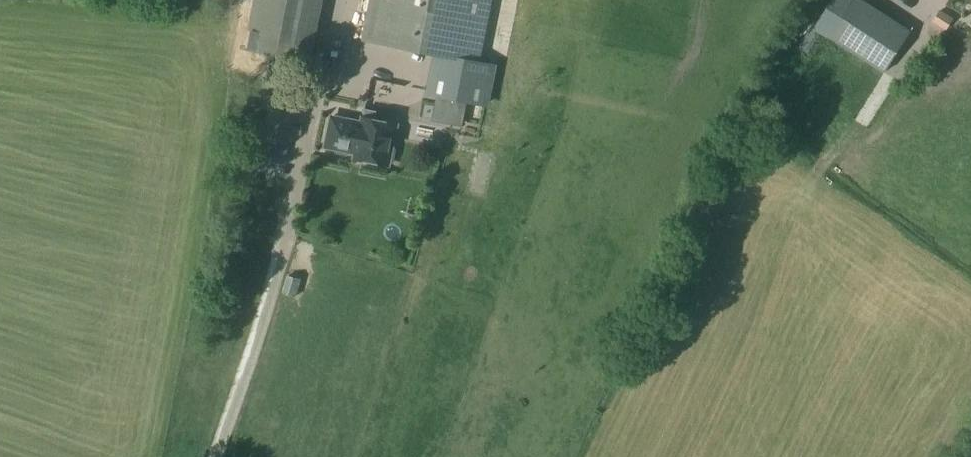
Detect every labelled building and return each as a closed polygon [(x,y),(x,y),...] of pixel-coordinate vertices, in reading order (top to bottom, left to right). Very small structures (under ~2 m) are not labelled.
[(367,39),(477,61),(489,0),(375,0),(367,39)] [(830,38),(885,73),(911,32),(862,0),(854,0),(830,38)] [(948,13),(945,28),(960,31),(963,16),(948,13)] [(307,61),(311,42),(252,30),(248,50),(307,61)] [(431,90),(466,99),(471,76),(436,68),(431,90)] [(333,115),(326,145),(336,147),(338,151),(349,154),(353,151),(358,152),(357,157),(389,164),(390,161),(393,160),(396,148),(393,145),(398,123),(364,116),(363,121),(333,115)] [(287,275),(282,293),(295,296),(300,278),(287,275)]
